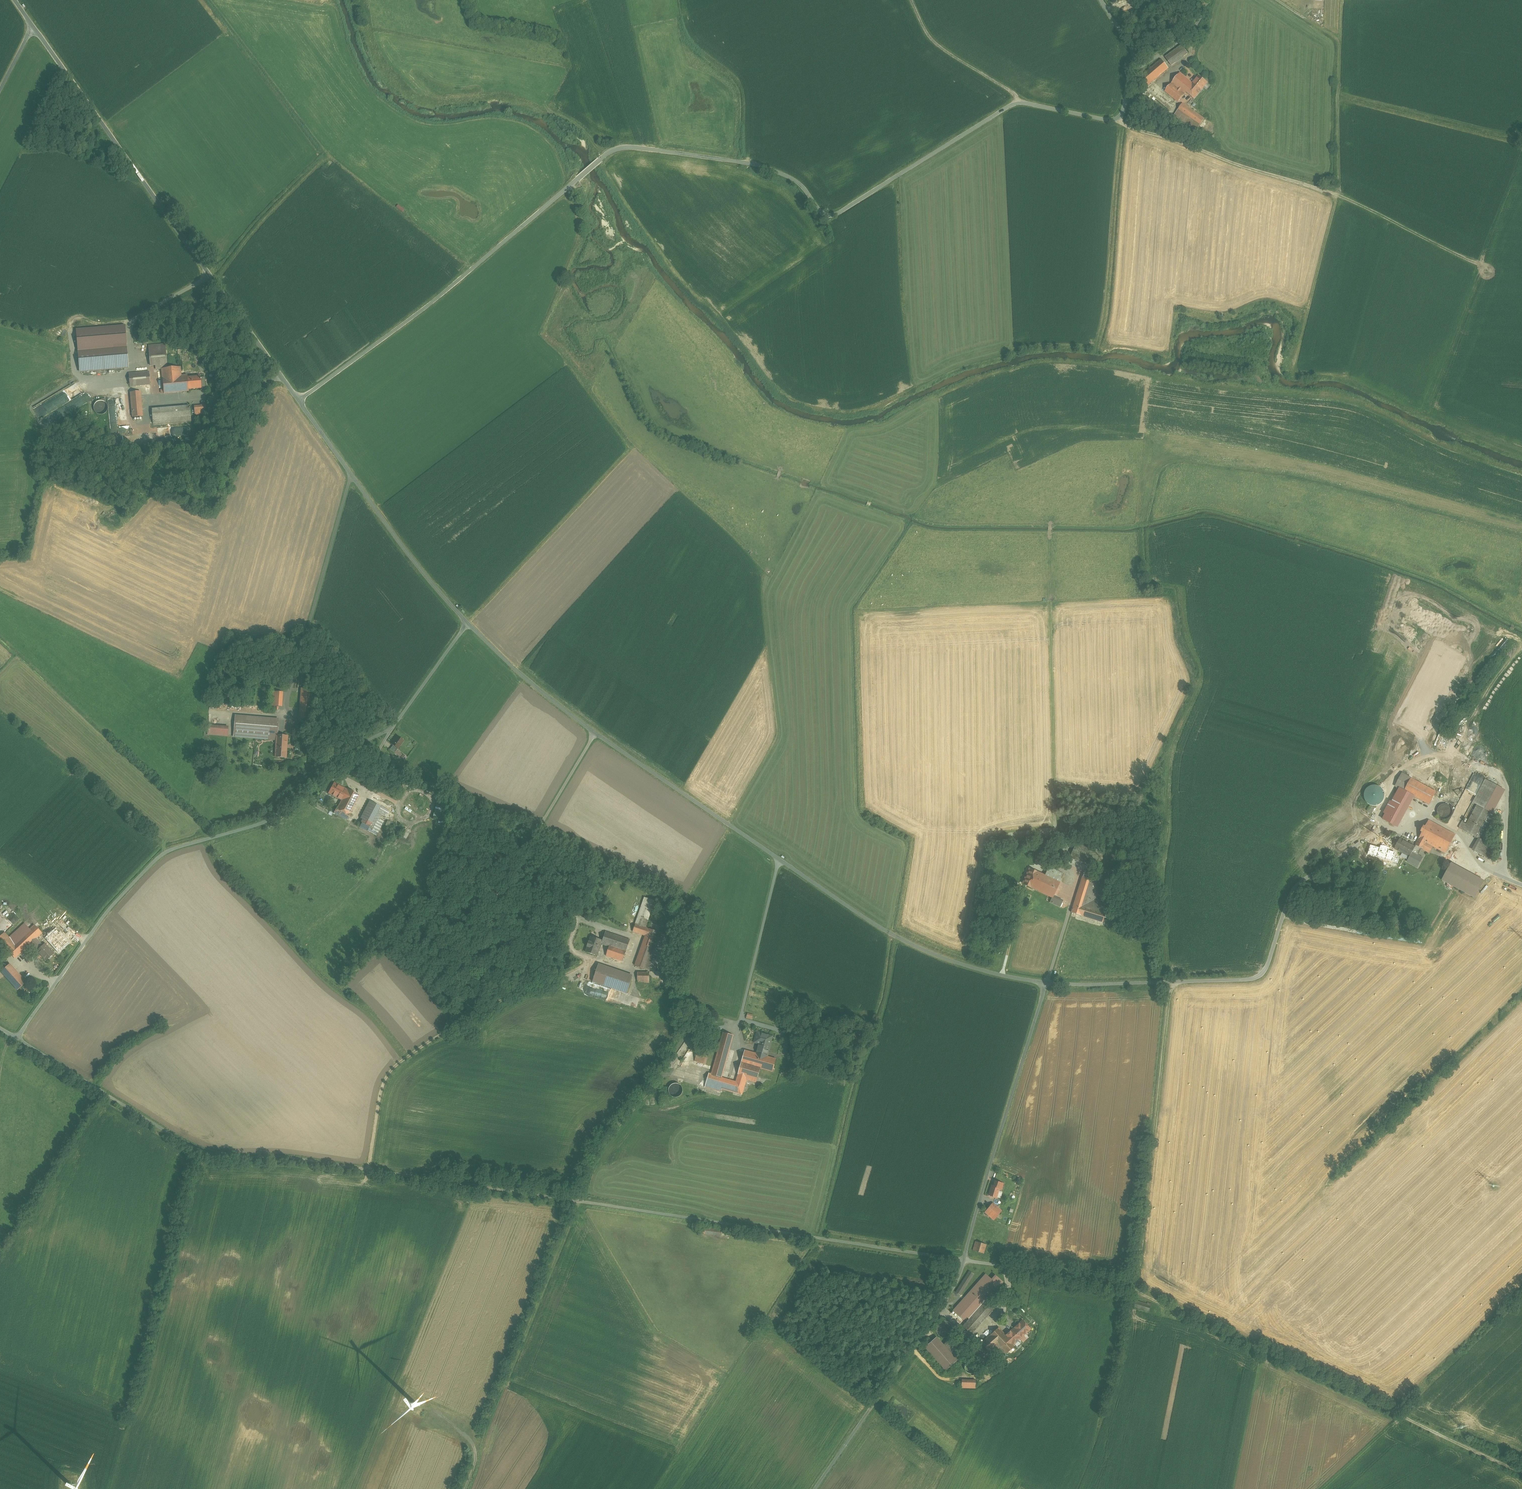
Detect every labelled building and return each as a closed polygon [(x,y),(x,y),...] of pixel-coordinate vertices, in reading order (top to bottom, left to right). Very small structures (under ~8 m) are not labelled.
[(1188,53),(1182,45),(1166,58),(1171,65),(1188,53)] [(1147,86),(1168,68),(1161,60),(1140,78),(1147,86)] [(1192,83),(1181,73),(1172,84),(1183,94),(1192,83)] [(1194,98),(1207,83),(1199,76),(1186,92),(1194,98)] [(1171,84),(1165,91),(1178,102),(1184,95),(1171,84)] [(1183,103),(1174,115),(1195,130),(1204,118),(1183,103)] [(423,225),(420,228),(427,234),(429,231),(423,225)] [(162,369),(167,368),(165,344),(149,346),(150,365),(156,365),(156,369),(162,369)] [(127,346),(79,350),(81,372),(128,368),(127,346)] [(167,368),(162,369),(164,393),(188,391),(188,389),(187,378),(187,375),(181,376),(180,367),(167,368)] [(149,372),(129,373),(130,386),(150,384),(149,372)] [(200,376),(187,378),(188,389),(201,388),(200,376)] [(140,391),(130,392),(133,417),(143,416),(140,391)] [(96,412),(98,414),(100,414),(102,414),(104,413),(106,412),(107,410),(108,407),(107,405),(106,403),(104,401),(102,400),(99,400),(97,401),(96,403),(94,404),(94,407),(94,409),(95,411),(96,412)] [(125,418),(118,418),(117,423),(115,429),(116,433),(117,426),(117,430),(122,431),(127,431),(128,427),(128,424),(128,423),(127,409),(127,412),(122,411),(118,411),(118,403),(117,406),(118,416),(125,418)] [(206,405),(195,406),(195,414),(207,413),(206,405)] [(190,406),(152,409),(153,425),(191,422),(190,406)] [(312,689),(301,688),(300,722),(310,722),(312,689)] [(234,736),(277,740),(278,735),(279,719),(236,716),(234,736)] [(208,725),(208,734),(228,736),(229,727),(208,725)] [(1453,727),(1444,744),(1450,747),(1459,730),(1453,727)] [(288,736),(278,735),(277,740),(276,757),(286,758),(288,736)] [(397,736),(392,744),(398,749),(404,741),(397,736)] [(1407,786),(1390,819),(1401,825),(1418,792),(1436,801),(1440,792),(1463,805),(1468,796),(1420,771),(1417,777),(1408,772),(1403,783),(1407,786)] [(1504,782),(1493,776),(1481,799),(1493,804),(1504,782)] [(341,800),(347,789),(334,782),(328,794),(341,800)] [(1369,805),(1366,811),(1372,813),(1375,808),(1374,806),(1379,804),(1383,798),(1380,789),(1374,785),(1366,786),(1363,793),(1365,803),(1369,805)] [(360,795),(347,789),(341,800),(338,806),(334,813),(347,820),(360,795)] [(389,811),(373,802),(360,827),(376,835),(384,821),(379,819),(381,815),(386,817),(389,811)] [(439,820),(443,807),(434,804),(431,817),(439,820)] [(1452,807),(1439,804),(1436,816),(1448,820),(1452,807)] [(1487,804),(1470,829),(1493,840),(1506,814),(1487,804)] [(1463,832),(1435,818),(1422,842),(1430,846),(1433,840),(1454,851),(1463,832)] [(387,821),(385,827),(391,830),(393,824),(387,821)] [(1429,847),(1406,836),(1401,847),(1423,858),(1429,847)] [(1477,838),(1470,850),(1478,854),(1485,842),(1477,838)] [(1451,863),(1442,880),(1474,898),(1483,881),(1451,863)] [(1039,873),(1032,888),(1052,897),(1053,897),(1053,896),(1064,874),(1049,867),(1045,876),(1039,873)] [(1032,888),(1039,873),(1030,869),(1023,884),(1032,888)] [(1083,877),(1072,912),(1103,922),(1109,904),(1095,899),(1100,883),(1083,877)] [(1053,897),(1052,897),(1050,902),(1060,906),(1063,900),(1053,896),(1053,897)] [(645,936),(635,966),(655,972),(667,935),(645,927),(655,900),(645,897),(633,931),(645,936)] [(0,936),(0,942),(15,958),(31,944),(36,939),(42,933),(34,925),(30,929),(25,924),(10,938),(5,932),(0,936)] [(603,940),(601,944),(609,947),(606,956),(623,962),(630,940),(606,931),(603,940)] [(601,944),(603,940),(591,936),(585,952),(597,956),(601,944)] [(43,946),(36,939),(31,944),(43,956),(42,957),(46,961),(54,953),(45,944),(43,946)] [(9,964),(1,972),(18,990),(26,982),(9,964)] [(632,979),(597,967),(593,982),(627,993),(632,979)] [(636,983),(648,982),(647,972),(635,972),(636,983)] [(757,1054),(745,1050),(736,1082),(721,1077),(733,1035),(723,1032),(717,1053),(714,1052),(705,1086),(721,1091),(722,1088),(741,1094),(745,1079),(756,1082),(760,1068),(773,1072),(777,1059),(767,1057),(764,1056),(757,1054)] [(760,1041),(757,1054),(764,1056),(767,1057),(772,1036),(757,1032),(755,1039),(760,1041)] [(698,1050),(695,1061),(704,1063),(707,1053),(698,1050)] [(669,1087),(670,1088),(668,1092),(677,1095),(681,1086),(671,1082),(669,1087)] [(992,1185),(989,1195),(997,1197),(1000,1188),(992,1185)] [(993,1203),(985,1212),(994,1220),(1002,1211),(993,1203)] [(976,1242),(973,1251),(984,1254),(986,1245),(976,1242)] [(969,1271),(956,1292),(960,1295),(974,1274),(969,1271)] [(984,1273),(951,1311),(962,1320),(965,1317),(968,1319),(1001,1281),(993,1274),(990,1278),(984,1273)] [(1151,1304),(1134,1299),(1132,1307),(1148,1312),(1151,1304)] [(986,1301),(963,1326),(972,1334),(994,1309),(986,1301)] [(1019,1339),(1030,1329),(1023,1320),(1012,1330),(1014,1333),(1019,1339)] [(998,1327),(981,1343),(993,1356),(1002,1348),(1006,1354),(1015,1346),(1014,1345),(1020,1339),(1019,1339),(1014,1333),(1008,1338),(998,1327)] [(937,1337),(925,1347),(946,1370),(965,1352),(952,1337),(944,1345),(937,1337)] [(960,1379),(960,1388),(975,1389),(975,1379),(960,1379)]
